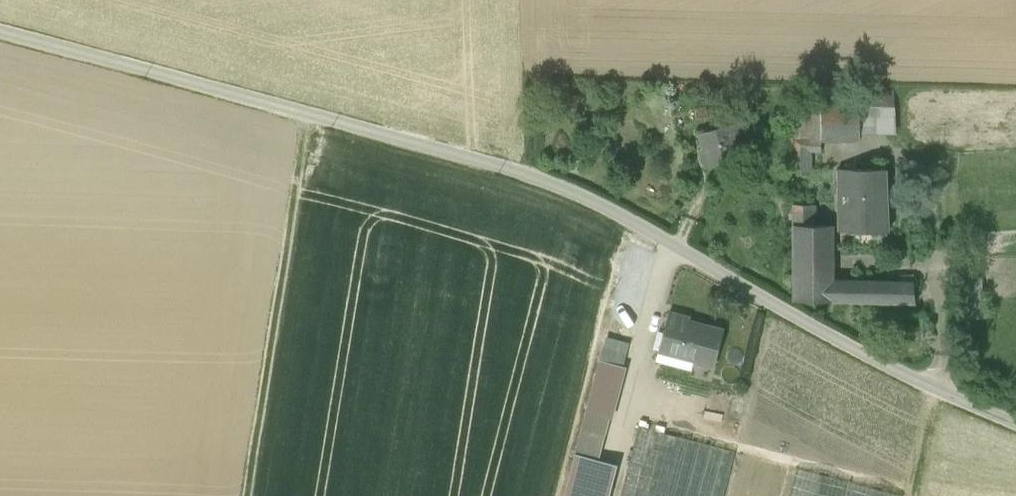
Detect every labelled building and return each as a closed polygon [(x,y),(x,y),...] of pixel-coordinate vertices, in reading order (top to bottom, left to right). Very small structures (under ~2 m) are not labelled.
[(860,90),(860,92),(860,107),(882,107),(895,107),(893,90),(860,90)] [(821,92),(821,107),(860,107),(860,92),(821,92)] [(822,152),(822,140),(821,107),(792,106),(793,173),(804,173),(808,173),(811,173),(811,152),(817,152),(817,155),(822,155),(822,152)] [(860,134),(860,107),(821,107),(822,140),(860,140),(860,134)] [(860,134),(884,134),(882,107),(860,107),(860,134)] [(895,107),(882,107),(884,134),(896,134),(895,107)] [(709,148),(715,166),(725,163),(724,162),(740,157),(734,138),(747,134),(743,121),(699,134),(704,149),(709,148)] [(709,148),(704,149),(700,151),(705,169),(715,166),(709,148)] [(840,237),(849,237),(849,232),(889,233),(887,170),(838,170),(839,232),(840,232),(840,237)] [(793,205),(793,226),(814,226),(814,206),(807,206),(793,205)] [(834,226),(814,226),(793,226),(794,301),(834,302),(834,281),(834,226)] [(869,282),(834,281),(834,302),(916,304),(914,283),(914,277),(914,275),(912,275),(912,277),(901,276),(901,283),(888,282),(888,276),(870,275),(869,282)] [(970,280),(971,302),(983,302),(982,279),(970,280)] [(693,362),(710,366),(720,329),(679,319),(680,316),(668,313),(659,349),(693,358),(692,362),(693,362)] [(624,362),(630,342),(604,335),(598,355),(624,362)] [(691,370),(693,362),(692,362),(693,358),(659,349),(656,361),(691,370)] [(605,436),(605,437),(623,367),(600,361),(582,431),(605,436)] [(736,453),(639,427),(621,495),(724,495),(736,453)] [(576,455),(565,495),(610,495),(618,466),(598,461),(605,436),(582,431),(576,455)] [(796,469),(789,495),(900,495),(796,469)]
